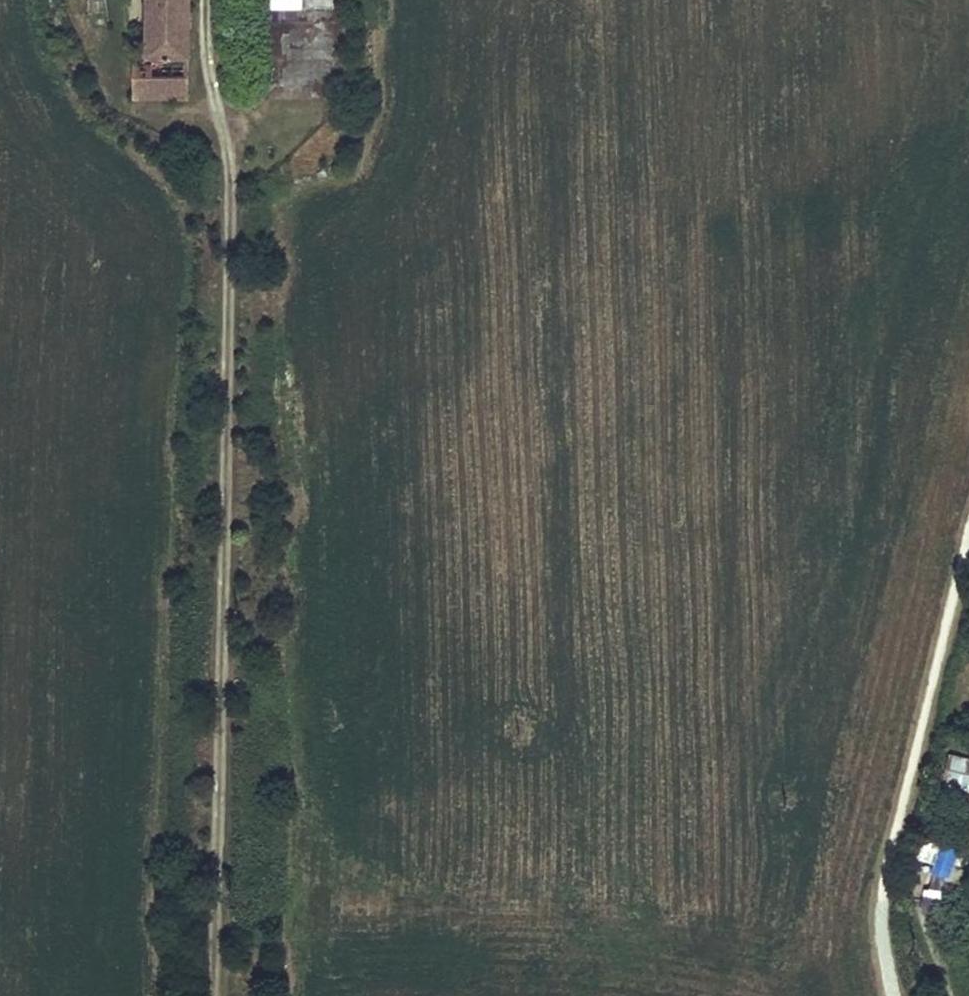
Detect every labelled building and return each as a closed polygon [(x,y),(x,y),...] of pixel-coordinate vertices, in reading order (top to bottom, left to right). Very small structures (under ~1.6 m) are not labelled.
[(146,52),(133,52),(133,97),(188,98),(189,0),(146,0),(146,52)] [(305,9),(334,11),(335,0),(305,0),(305,9)] [(97,2),(88,2),(88,15),(97,15),(97,2)] [(951,754),(947,783),(968,787),(968,757),(951,754)]
